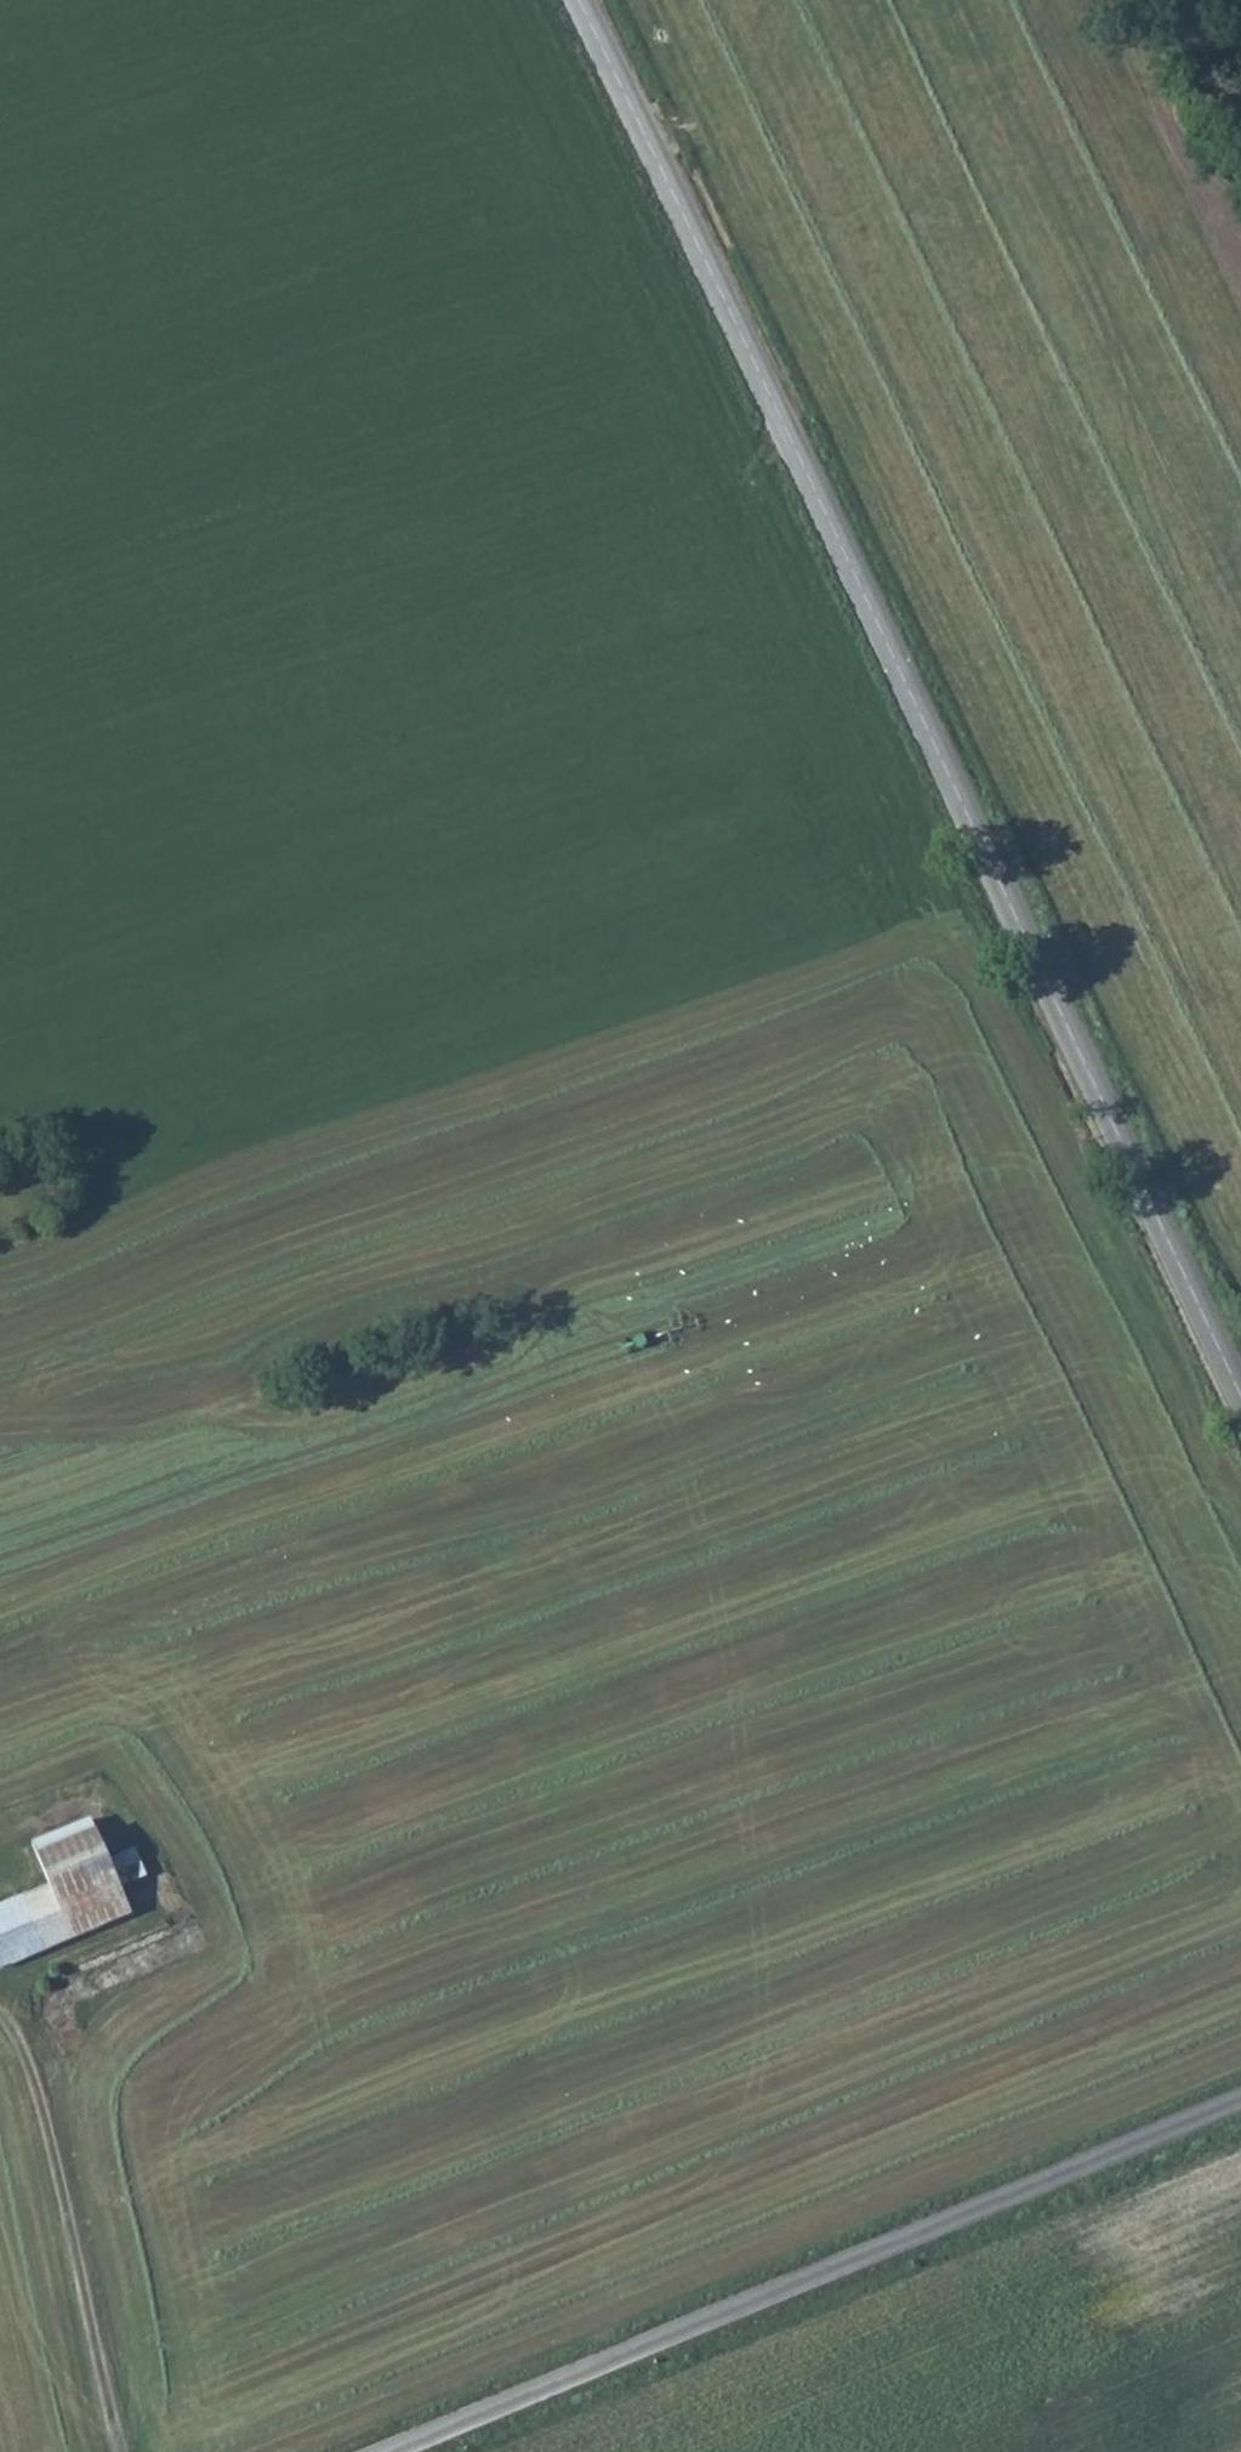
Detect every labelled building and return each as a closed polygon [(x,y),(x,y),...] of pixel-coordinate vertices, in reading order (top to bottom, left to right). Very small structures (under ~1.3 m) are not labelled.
[(114,1885),(104,1858),(92,1828),(29,1852),(41,1883),(19,1892),(38,1943),(123,1909),(114,1885)] [(134,1847),(104,1858),(114,1885),(143,1873),(134,1847)] [(19,1892),(0,1900),(0,1959),(38,1943),(19,1892)]
